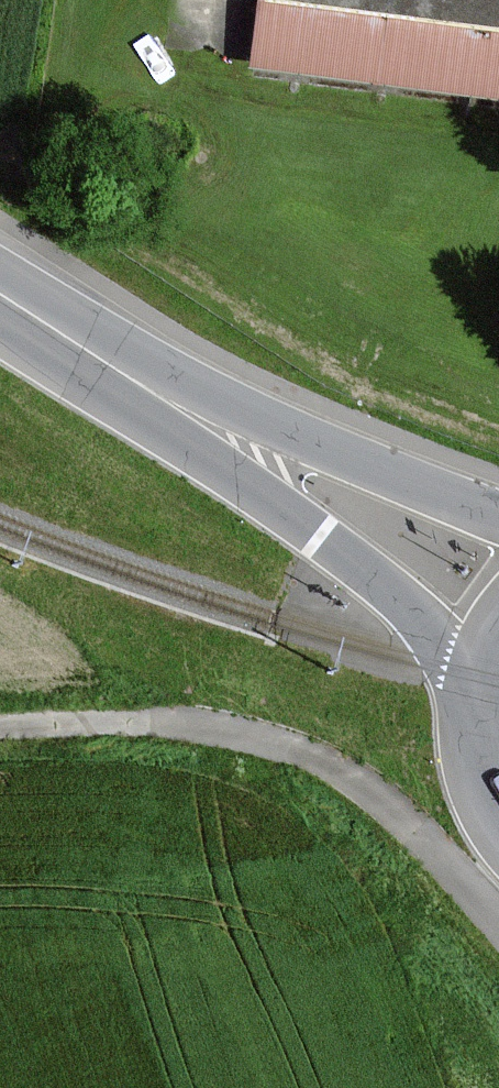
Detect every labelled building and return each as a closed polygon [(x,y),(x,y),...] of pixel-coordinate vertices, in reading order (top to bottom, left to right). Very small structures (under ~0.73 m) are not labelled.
[(256,71),(498,105),(498,0),(266,0),(256,71)]
